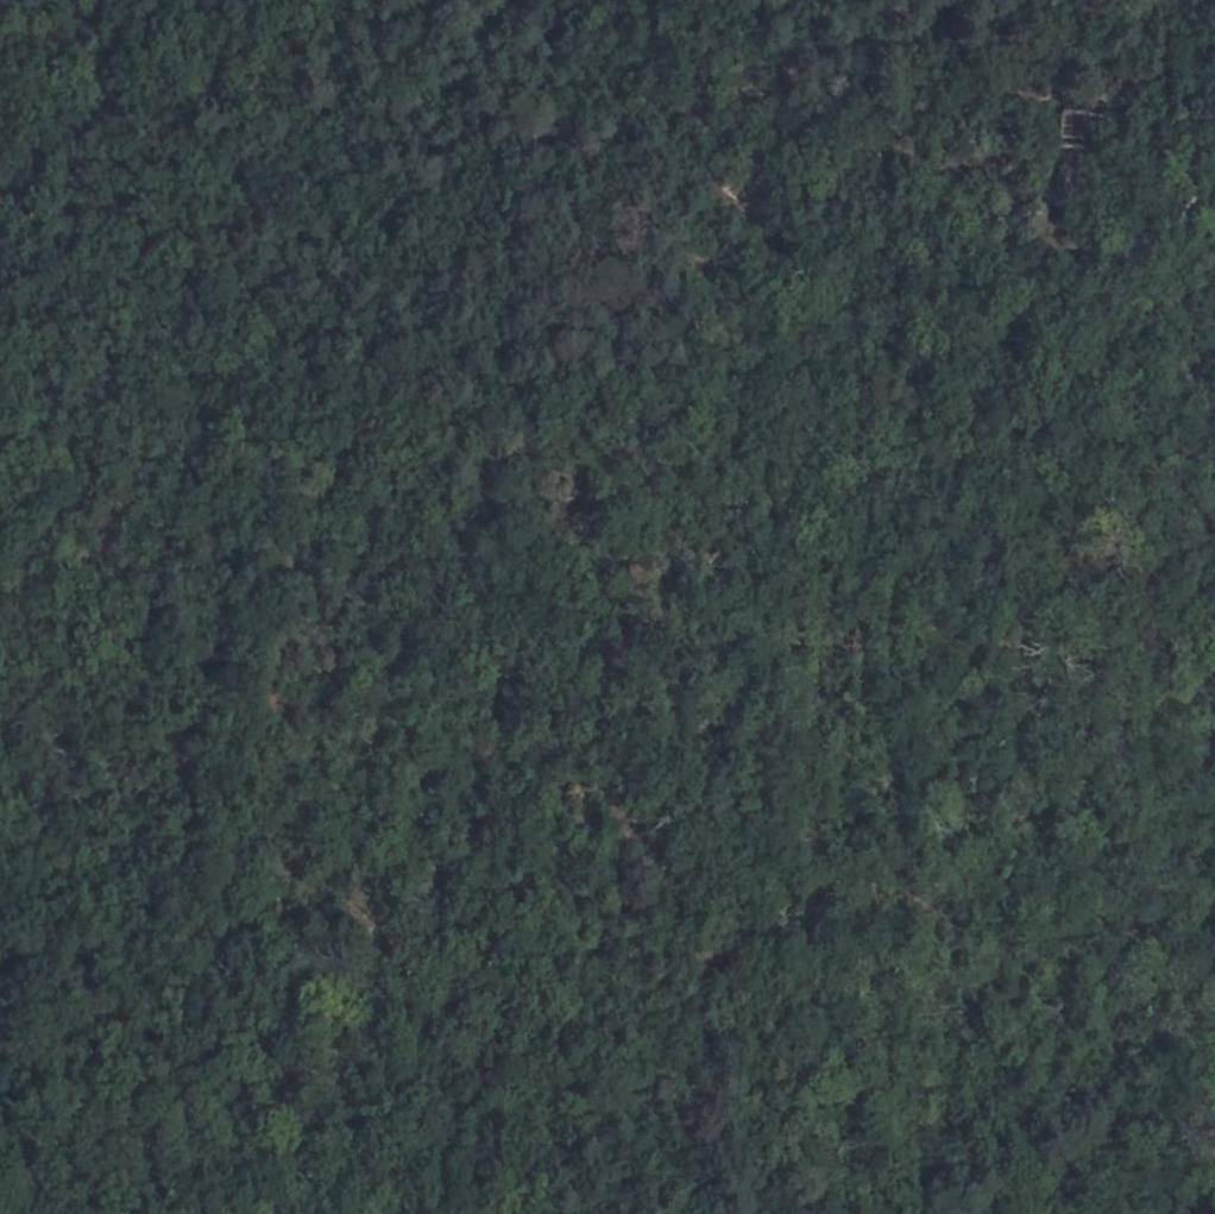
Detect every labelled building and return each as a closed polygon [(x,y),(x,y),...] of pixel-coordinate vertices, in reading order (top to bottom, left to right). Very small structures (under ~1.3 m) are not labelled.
[(1045,107),(1047,140),(1047,146),(1111,148),(1110,110),(1045,107)]
